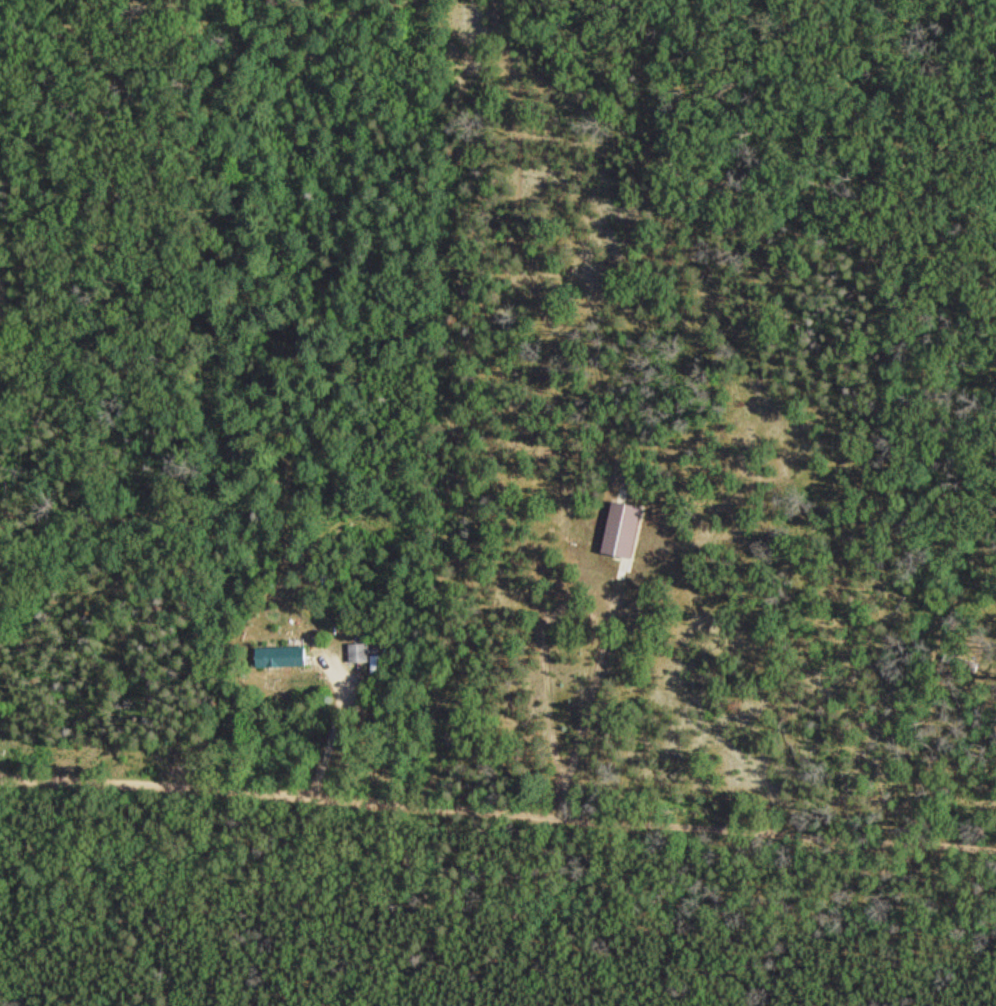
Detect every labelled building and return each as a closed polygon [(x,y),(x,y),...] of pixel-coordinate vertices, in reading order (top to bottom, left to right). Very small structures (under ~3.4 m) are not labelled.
[(616,502),(607,554),(639,560),(646,516),(638,515),(640,506),(616,502)] [(350,643),(350,662),(372,662),(372,671),(383,671),(383,654),(372,654),(372,643),(350,643)] [(258,645),(258,665),(311,665),(311,645),(258,645)]
